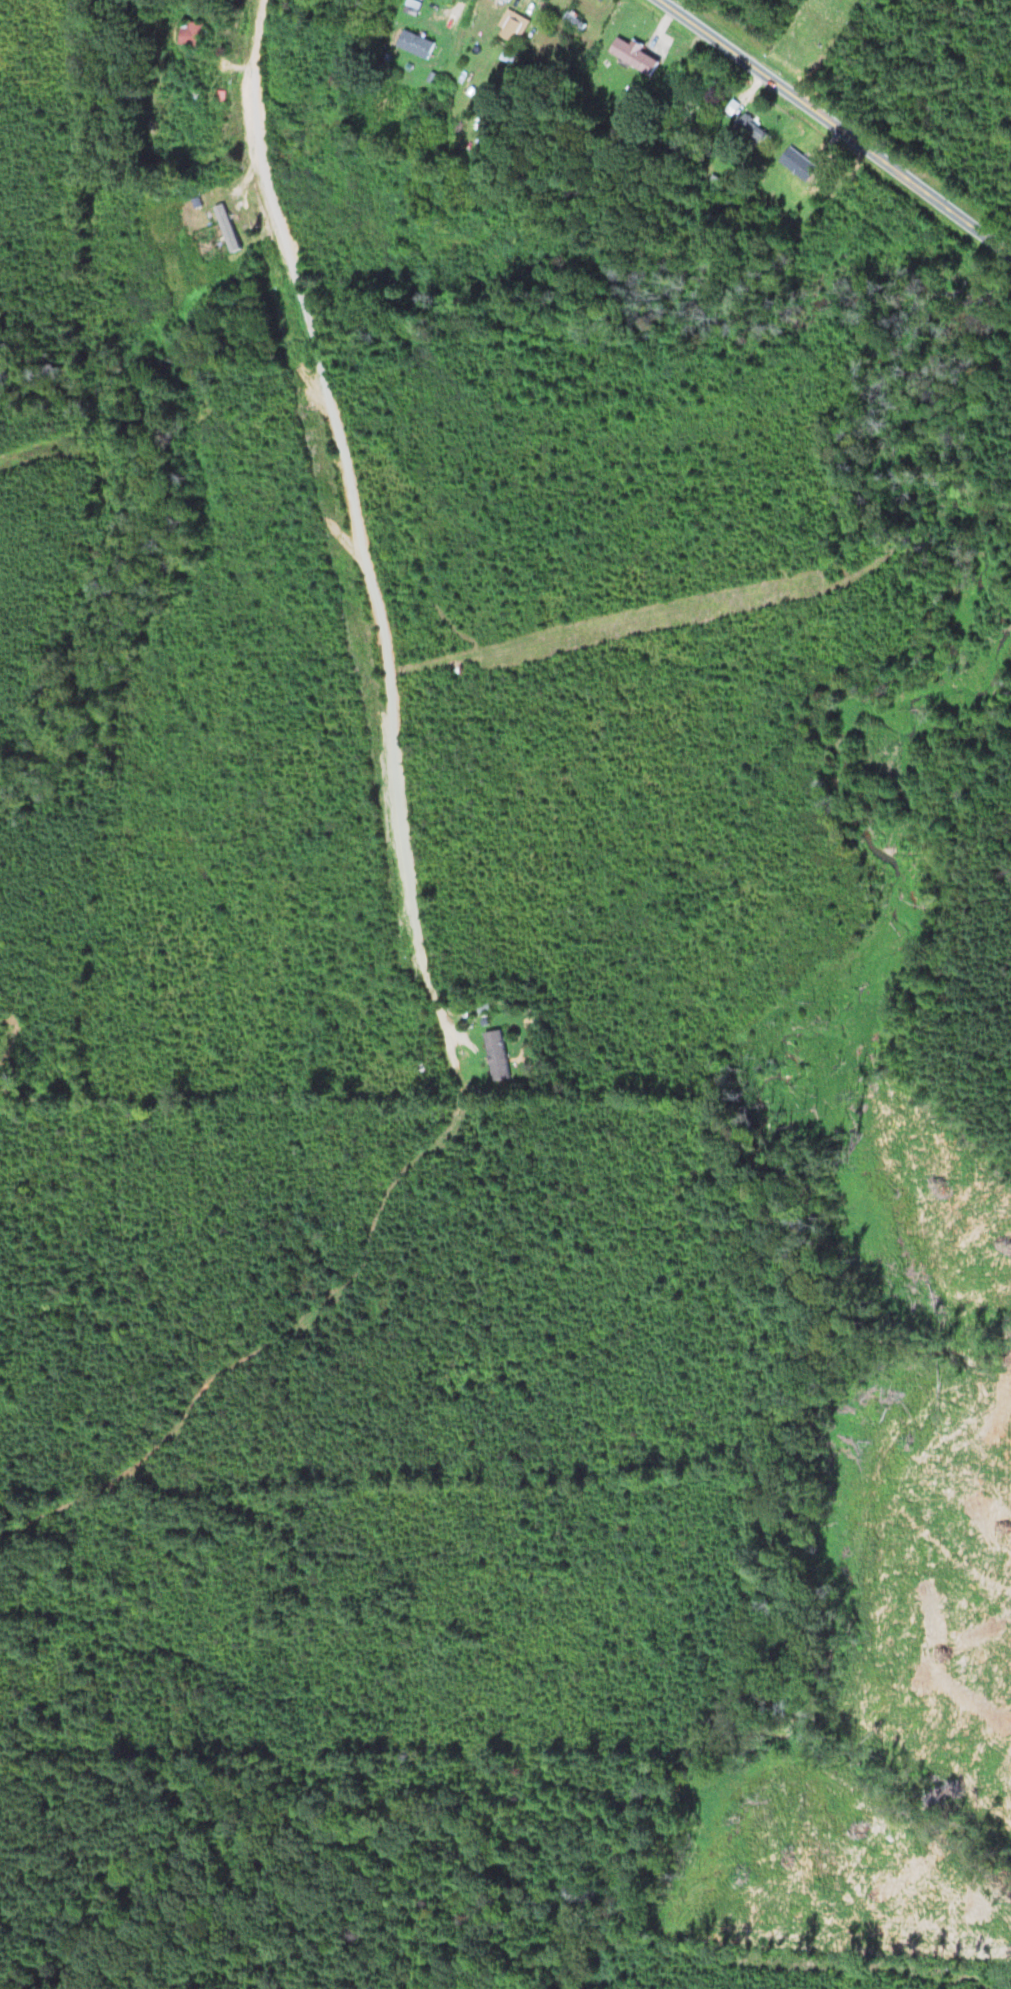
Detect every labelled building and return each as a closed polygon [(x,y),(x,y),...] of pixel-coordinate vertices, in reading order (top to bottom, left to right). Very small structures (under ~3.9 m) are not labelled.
[(514,55),(504,51),(521,10),(511,6),(494,46),(503,49),(499,60),(510,65),(514,55)] [(200,47),(201,23),(177,22),(176,46),(200,47)] [(426,61),(433,44),(401,30),(393,46),(426,61)] [(650,78),(659,62),(639,51),(642,46),(631,40),(628,45),(616,37),(606,53),(650,78)] [(767,136),(744,114),(730,128),(753,150),(767,136)] [(816,167),(787,147),(776,162),(805,182),(816,167)] [(490,1083),(509,1079),(500,1031),(481,1034),(490,1083)]
